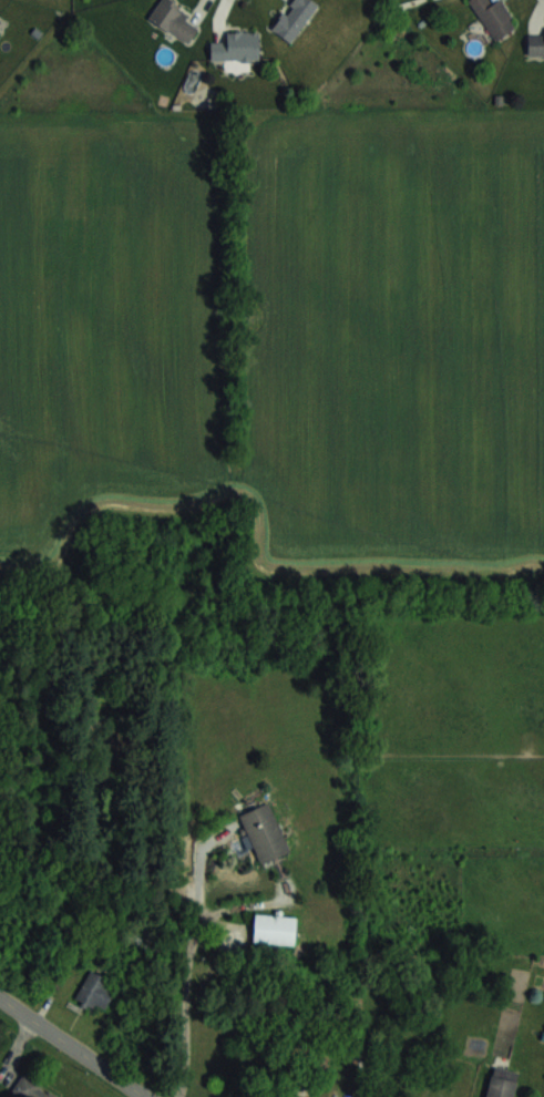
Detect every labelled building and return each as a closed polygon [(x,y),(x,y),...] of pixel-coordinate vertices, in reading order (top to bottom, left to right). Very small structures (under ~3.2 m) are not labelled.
[(193,13),(174,0),(160,0),(148,18),(187,43),(199,25),(189,19),(193,13)] [(319,5),(314,0),(292,0),(270,27),(289,42),(319,5)] [(493,2),(491,0),(470,0),(466,3),(500,39),(518,22),(498,0),(495,0),(493,2)] [(543,56),(543,26),(543,34),(527,34),(527,56),(543,56)] [(223,41),(210,41),(210,60),(259,60),(259,31),(223,31),(223,41)] [(290,851),(268,802),(239,815),(260,864),(290,851)] [(254,943),(295,944),(295,915),(254,914),(254,943)] [(117,982),(88,969),(75,999),(104,1012),(117,982)] [(518,1071),(492,1065),(485,1096),(512,1096),(518,1071)] [(18,1096),(58,1096),(24,1072),(10,1091),(18,1096)]
